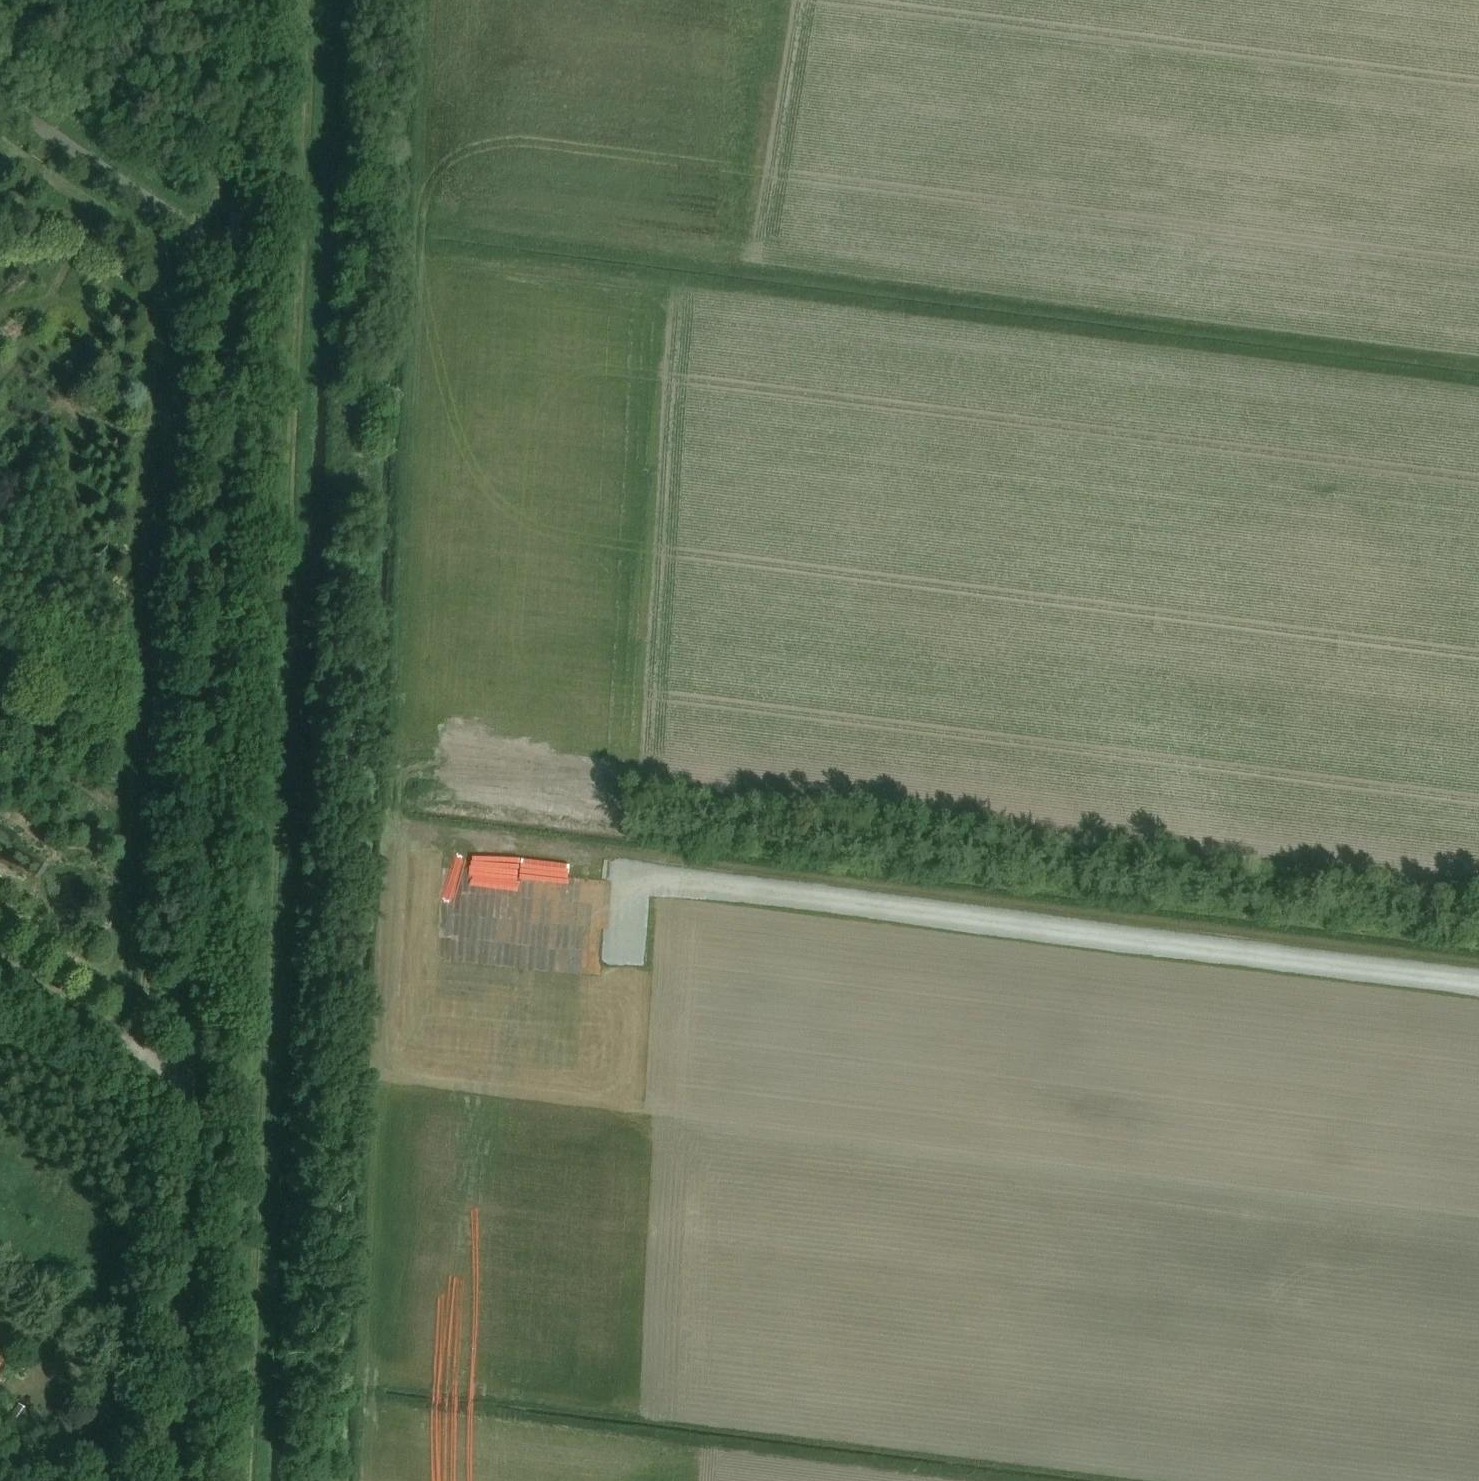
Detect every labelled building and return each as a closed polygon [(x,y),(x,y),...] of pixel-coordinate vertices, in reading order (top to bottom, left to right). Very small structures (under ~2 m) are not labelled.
[(12,1354),(0,1345),(0,1371),(12,1354)]
